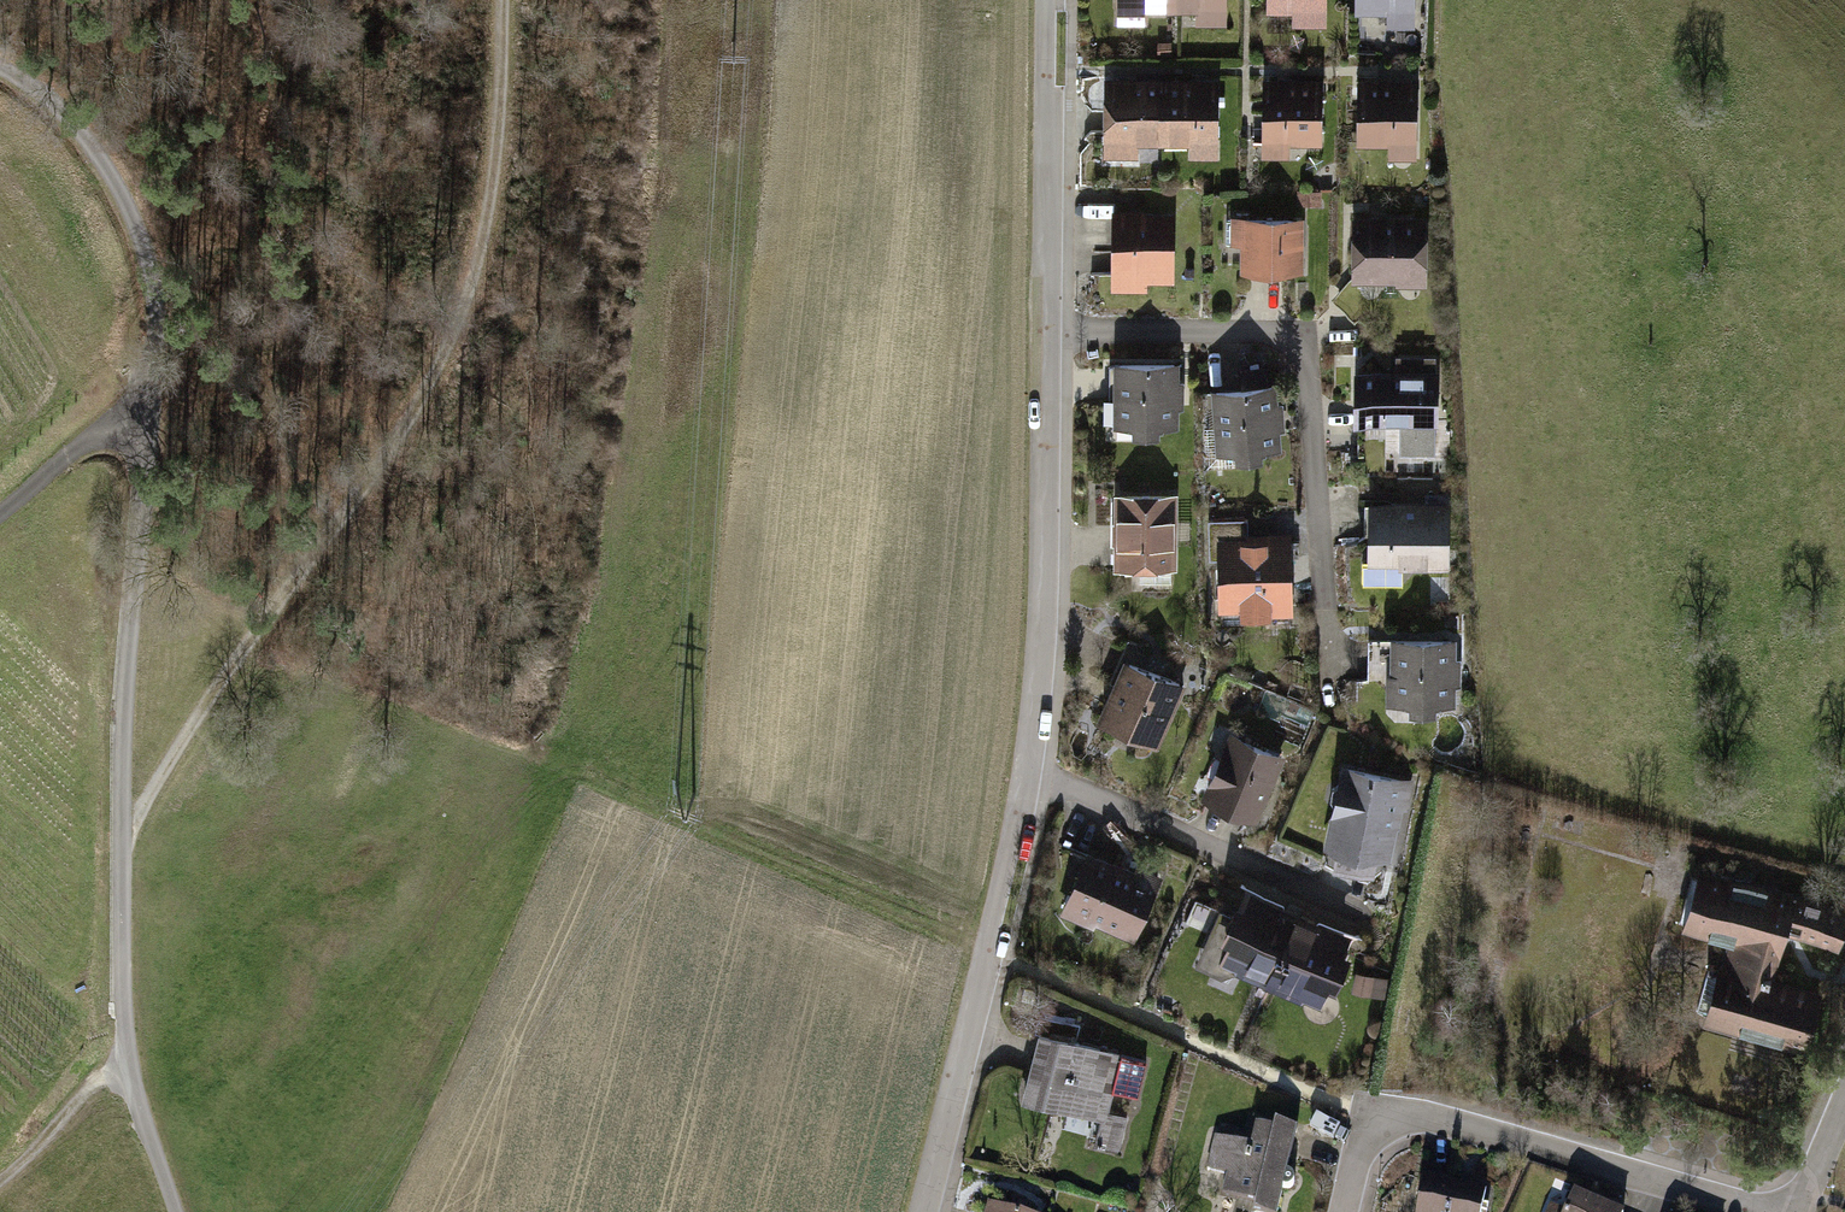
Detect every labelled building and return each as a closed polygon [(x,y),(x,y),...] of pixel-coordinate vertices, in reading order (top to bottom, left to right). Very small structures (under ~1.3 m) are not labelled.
[(1119,24),(1172,27),(1173,0),(1118,0),(1119,24)] [(1172,27),(1227,25),(1227,0),(1173,0),(1172,27)] [(1268,12),(1329,11),(1329,0),(1268,0),(1268,12)] [(1359,9),(1411,9),(1411,0),(1359,0),(1359,9)] [(1107,83),(1107,157),(1162,158),(1163,81),(1107,83)] [(1218,82),(1163,81),(1162,158),(1218,160),(1218,82)] [(1274,86),(1275,152),(1344,151),(1343,85),(1274,86)] [(1371,87),(1374,150),(1436,147),(1433,85),(1371,87)] [(1114,212),(1115,284),(1175,283),(1174,211),(1114,212)] [(1244,216),(1243,265),(1303,266),(1304,217),(1244,216)] [(1348,218),(1348,274),(1428,274),(1427,218),(1348,218)] [(1174,362),(1114,363),(1115,425),(1175,424),(1174,362)] [(1433,421),(1433,370),(1353,370),(1353,421),(1433,421)] [(1279,384),(1216,385),(1217,448),(1280,447),(1279,384)] [(1174,491),(1114,491),(1114,564),(1175,563),(1174,491)] [(1448,505),(1373,500),(1369,565),(1444,570),(1448,505)] [(1283,540),(1220,542),(1223,608),(1244,607),(1245,614),(1287,612),(1283,540)] [(1392,638),(1391,699),(1454,700),(1455,639),(1392,638)] [(1121,658),(1097,714),(1160,741),(1184,685),(1121,658)] [(1232,731),(1205,795),(1258,817),(1285,754),(1232,731)] [(1342,763),(1327,851),(1396,864),(1411,775),(1342,763)] [(1101,858),(1078,916),(1149,944),(1171,886),(1101,858)] [(1679,934),(1728,948),(1707,1020),(1809,1049),(1824,996),(1768,980),(1782,931),(1840,948),(1844,930),(1844,907),(1699,865),(1679,934)] [(1251,888),(1219,964),(1271,989),(1302,910),(1251,888)] [(1351,930),(1302,910),(1271,989),(1319,1009),(1351,930)] [(1044,1035),(1027,1103),(1106,1123),(1099,1148),(1128,1155),(1151,1062),(1044,1035)] [(1228,1201),(1258,1208),(1257,1211),(1287,1211),(1304,1133),(1277,1127),(1276,1134),(1261,1131),(1257,1150),(1219,1142),(1212,1175),(1232,1179),(1228,1201)] [(1419,1211),(1479,1211),(1483,1190),(1426,1179),(1419,1211)] [(1575,1195),(1568,1211),(1615,1211),(1575,1195)]
